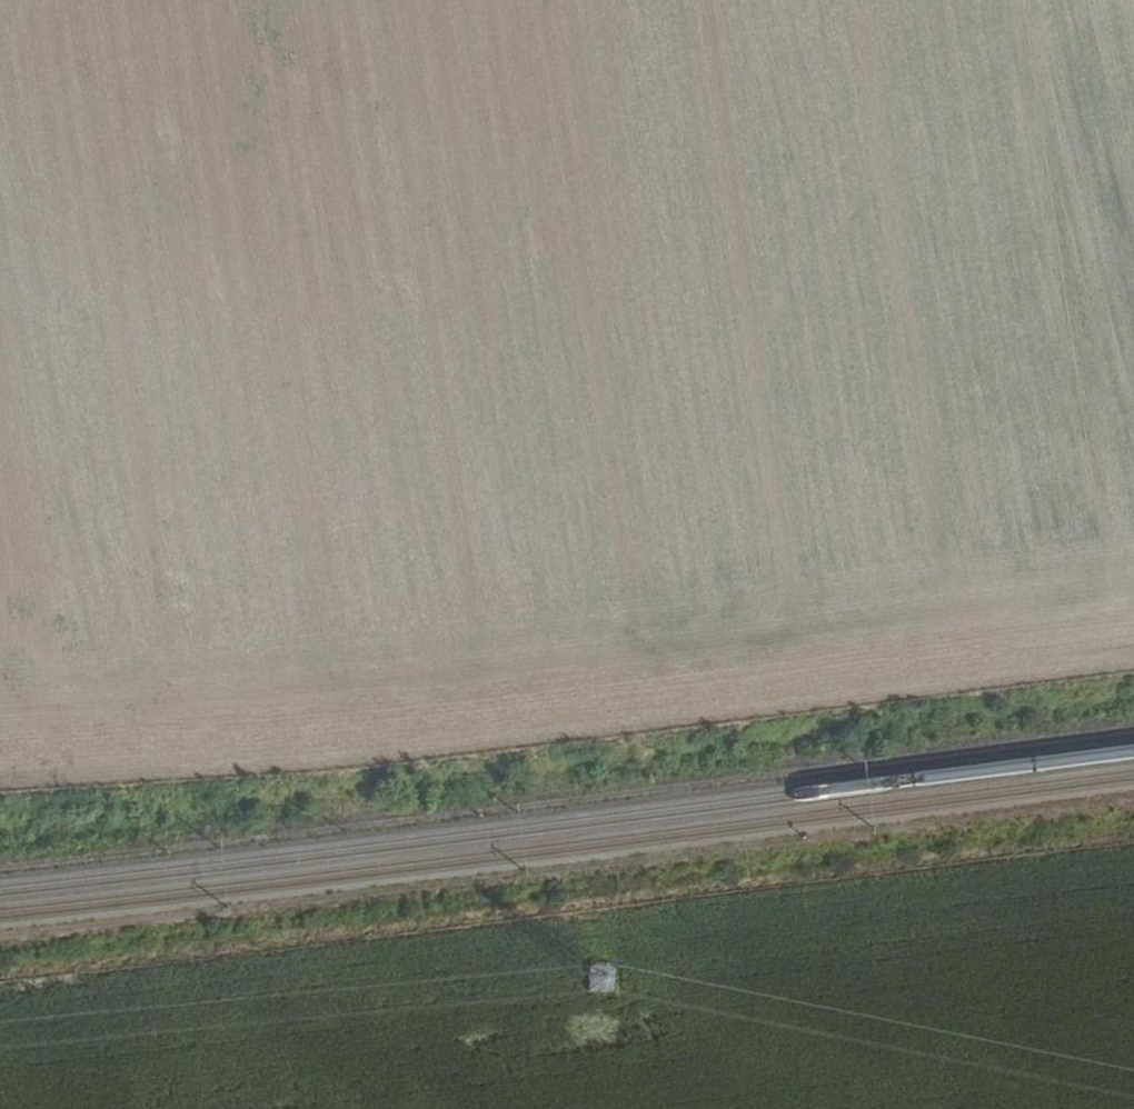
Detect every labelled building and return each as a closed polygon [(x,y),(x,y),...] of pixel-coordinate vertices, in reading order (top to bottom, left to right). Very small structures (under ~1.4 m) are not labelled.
[(589,965),(588,991),(613,992),(614,966),(589,965)]
